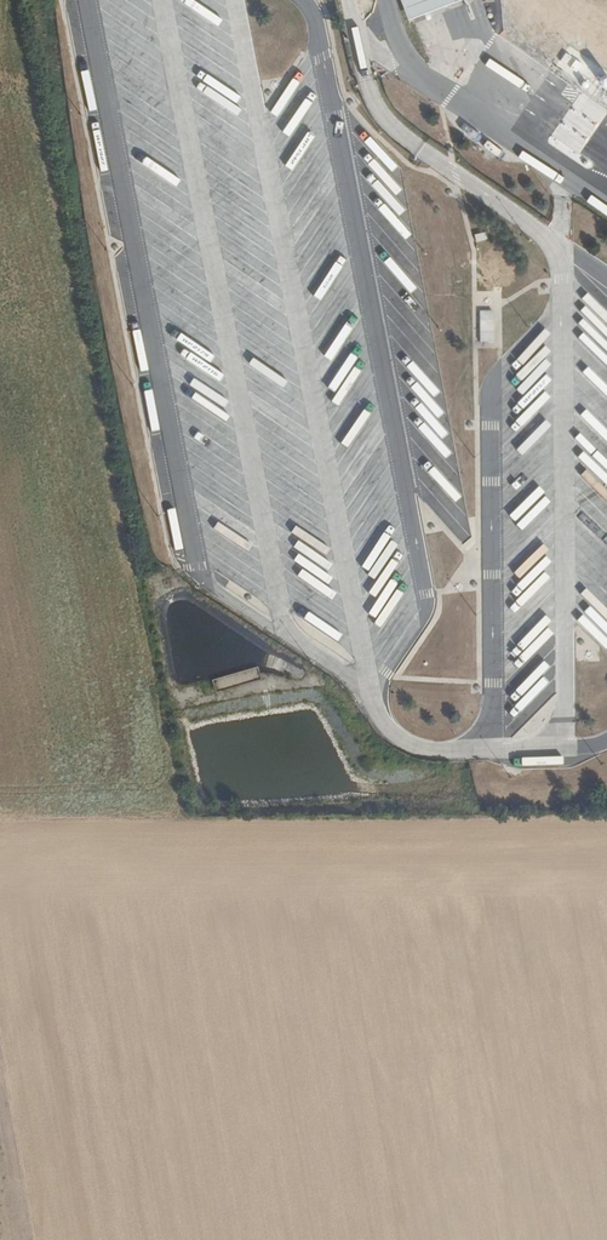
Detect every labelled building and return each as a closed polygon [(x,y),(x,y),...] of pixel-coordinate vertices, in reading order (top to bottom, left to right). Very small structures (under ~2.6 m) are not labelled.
[(408,21),(465,0),(400,0),(408,21)] [(493,342),(493,312),(479,312),(479,343),(493,342)]
